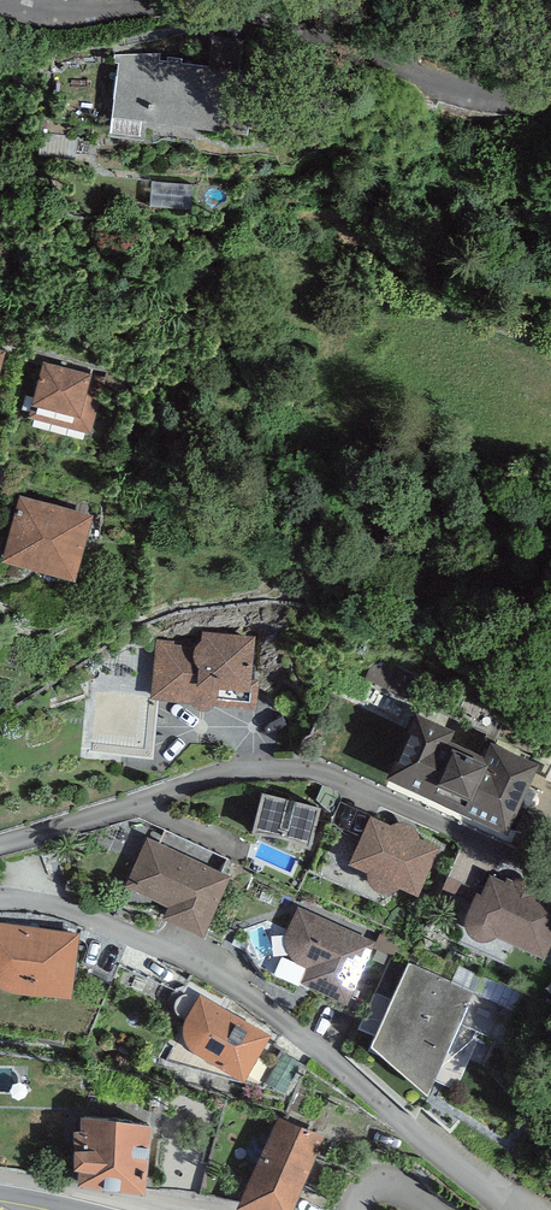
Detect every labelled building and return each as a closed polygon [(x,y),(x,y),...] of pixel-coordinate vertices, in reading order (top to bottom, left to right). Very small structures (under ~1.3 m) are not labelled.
[(247,128),(256,87),(242,84),(240,67),(183,61),(183,56),(168,54),(167,58),(160,57),(161,52),(113,53),(114,60),(119,61),(108,129),(140,132),(142,118),(247,128)] [(92,371),(42,358),(31,400),(33,400),(29,415),(90,431),(104,377),(91,374),(92,371)] [(18,491),(0,553),(0,558),(72,579),(91,512),(18,491)] [(267,651),(160,637),(151,702),(258,716),(267,651)] [(538,773),(416,713),(385,775),(507,835),(538,773)] [(315,812),(259,798),(249,839),(305,853),(315,812)] [(426,854),(356,827),(333,886),(404,913),(426,854)] [(230,875),(147,837),(125,883),(166,902),(160,914),(203,933),(230,875)] [(492,885),(472,941),(549,968),(550,961),(550,905),(492,885)] [(375,940),(298,905),(285,934),(284,937),(286,943),(289,953),(293,958),(300,961),(307,964),(300,981),(347,999),(375,940)] [(0,921),(0,981),(8,985),(18,989),(30,990),(72,993),(79,929),(0,921)] [(473,990),(409,960),(370,1048),(392,1058),(428,1089),(473,990)] [(272,1030),(199,991),(185,1017),(184,1022),(184,1030),(186,1037),(190,1044),(195,1049),(200,1051),(244,1077),(272,1030)] [(152,1119),(81,1112),(74,1174),(144,1185),(152,1119)] [(279,1113),(236,1201),(283,1209),(290,1209),(325,1133),(279,1113)]
